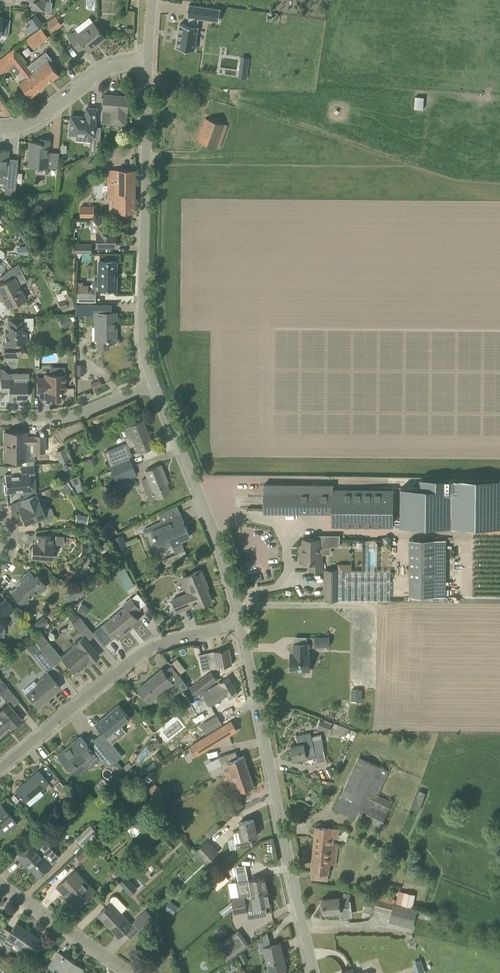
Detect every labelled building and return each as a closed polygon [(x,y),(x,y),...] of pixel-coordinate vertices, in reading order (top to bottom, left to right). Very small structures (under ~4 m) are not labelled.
[(51,0),(34,0),(32,9),(45,11),(46,1),(51,1),(51,0)] [(189,5),(188,5),(187,17),(189,17),(188,25),(180,24),(176,48),(194,50),(198,26),(199,18),(219,21),(220,9),(189,5)] [(30,34),(38,28),(31,19),(22,25),(30,34)] [(57,19),(48,26),(52,32),(62,24),(57,19)] [(94,46),(106,37),(93,21),(78,32),(77,31),(69,37),(79,50),(85,46),(89,52),(94,47),(94,46)] [(34,48),(48,38),(41,29),(28,39),(34,48)] [(28,66),(14,48),(0,59),(0,71),(2,73),(8,68),(9,67),(14,63),(21,72),(23,74),(26,78),(20,83),(31,97),(44,87),(28,66)] [(44,87),(60,74),(49,61),(53,58),(47,51),(28,66),(44,87)] [(240,70),(239,77),(246,78),(247,71),(240,70)] [(127,112),(128,97),(105,95),(104,111),(111,111),(110,122),(125,124),(126,112),(127,112)] [(95,128),(96,108),(87,108),(86,118),(83,118),(83,117),(72,116),(70,135),(76,135),(76,140),(100,141),(101,128),(95,128)] [(217,147),(225,124),(206,118),(198,140),(217,147)] [(48,155),(50,139),(40,138),(39,142),(29,141),(27,165),(36,166),(37,162),(47,163),(47,167),(57,168),(58,156),(48,155)] [(17,173),(7,172),(9,150),(0,149),(0,182),(5,183),(16,183),(16,182),(17,173)] [(135,169),(117,169),(117,182),(108,182),(108,199),(117,199),(117,212),(135,212),(135,169)] [(95,217),(95,206),(81,206),(81,217),(95,217)] [(110,219),(98,219),(98,232),(97,232),(97,246),(117,246),(117,238),(116,238),(116,225),(110,225),(110,219)] [(28,246),(17,247),(17,255),(29,254),(28,246)] [(116,289),(117,261),(100,261),(100,289),(116,289)] [(18,284),(26,280),(18,263),(1,275),(4,281),(0,283),(0,298),(1,301),(4,299),(8,307),(25,298),(18,284)] [(59,301),(69,296),(65,289),(56,294),(59,301)] [(96,293),(89,293),(77,293),(78,301),(96,301),(96,293)] [(117,313),(117,312),(103,312),(103,304),(76,304),(76,315),(95,315),(95,341),(98,341),(98,348),(110,348),(110,340),(116,340),(116,328),(115,328),(115,313),(117,313)] [(24,322),(24,317),(8,317),(8,325),(9,325),(9,331),(5,331),(5,345),(15,345),(15,343),(26,343),(26,322),(24,322)] [(18,360),(18,352),(4,352),(4,360),(18,360)] [(13,372),(13,379),(1,379),(1,391),(9,391),(9,398),(27,398),(27,381),(29,381),(29,372),(13,372)] [(65,390),(65,374),(45,374),(45,378),(37,378),(37,391),(45,391),(45,398),(60,398),(60,392),(61,390),(65,390)] [(118,430),(120,436),(123,437),(125,436),(127,442),(104,452),(113,474),(132,466),(125,449),(136,444),(139,452),(153,446),(142,420),(118,430)] [(4,460),(27,460),(27,444),(34,444),(34,451),(44,451),(44,436),(26,436),(26,432),(15,432),(14,431),(9,431),(8,432),(5,432),(4,460)] [(59,462),(70,458),(66,447),(55,452),(59,462)] [(29,490),(28,473),(35,472),(34,464),(22,465),(20,465),(21,472),(14,472),(14,474),(5,474),(6,484),(4,484),(5,491),(15,490),(15,492),(23,492),(23,491),(29,490)] [(152,489),(156,497),(169,492),(163,478),(165,477),(160,465),(145,471),(148,477),(141,480),(146,492),(152,489)] [(116,483),(136,475),(132,466),(113,474),(116,483)] [(452,478),(421,478),(421,488),(401,487),(401,517),(394,517),(394,489),(333,489),(333,484),(264,484),(264,512),(333,513),(333,525),(394,525),(401,525),(452,526),(499,526),(499,478),(452,478)] [(68,482),(59,488),(64,495),(73,489),(68,482)] [(33,523),(46,518),(39,500),(38,500),(35,494),(20,500),(23,507),(18,509),(25,524),(32,521),(33,523)] [(182,523),(184,522),(180,512),(168,517),(169,519),(144,529),(145,533),(151,531),(154,538),(157,537),(162,548),(172,544),(175,552),(184,548),(181,540),(190,536),(186,526),(184,527),(182,523)] [(77,514),(76,521),(87,523),(88,516),(77,514)] [(114,527),(105,532),(109,538),(118,532),(114,527)] [(31,558),(40,559),(39,561),(46,561),(46,559),(52,559),(53,544),(52,544),(52,536),(35,535),(35,542),(32,542),(31,558)] [(121,535),(113,538),(116,546),(123,543),(121,535)] [(319,560),(320,539),(303,538),(303,553),(299,553),(299,562),(309,562),(309,569),(322,570),(322,560),(319,560)] [(434,596),(435,539),(409,539),(409,596),(434,596)] [(377,570),(377,544),(375,540),(367,540),(365,543),(364,570),(351,570),(338,570),(325,570),(325,580),(329,581),(329,589),(325,589),(325,600),(390,600),(390,570),(377,570)] [(179,554),(178,556),(180,560),(188,557),(185,551),(179,554)] [(125,567),(116,572),(126,590),(135,585),(125,567)] [(196,607),(212,600),(205,582),(206,582),(201,569),(184,577),(190,592),(173,599),(178,611),(195,604),(196,607)] [(22,606),(29,600),(27,598),(45,584),(37,573),(34,575),(30,570),(19,578),(21,580),(16,585),(17,587),(11,592),(22,606)] [(118,639),(128,630),(127,628),(138,619),(134,613),(140,608),(131,598),(123,605),(124,607),(109,619),(115,626),(104,634),(110,641),(116,636),(118,639)] [(11,617),(14,621),(20,616),(6,599),(0,604),(0,626),(11,617)] [(81,602),(76,610),(82,614),(88,606),(81,602)] [(79,632),(87,625),(80,616),(72,623),(79,632)] [(34,622),(38,628),(46,622),(42,617),(34,622)] [(75,643),(60,656),(50,643),(42,650),(48,657),(54,665),(62,658),(73,671),(88,659),(91,662),(99,655),(84,636),(75,643)] [(310,669),(310,652),(308,652),(308,644),(293,643),(293,652),(290,652),(290,669),(296,669),(296,671),(302,671),(302,669),(310,669)] [(40,663),(48,657),(42,650),(40,647),(32,654),(40,663)] [(210,669),(232,664),(229,648),(206,653),(210,669)] [(177,658),(171,664),(172,665),(180,674),(186,669),(177,658)] [(149,702),(173,682),(162,669),(149,680),(150,681),(140,689),(139,688),(138,688),(149,702)] [(196,696),(217,679),(211,671),(190,688),(196,696)] [(60,687),(48,673),(36,683),(34,680),(23,689),(26,692),(26,693),(37,706),(49,697),(47,695),(52,691),(53,693),(60,687)] [(183,690),(188,685),(180,674),(174,680),(183,690)] [(238,689),(230,676),(228,678),(226,674),(217,679),(196,696),(206,712),(229,698),(228,695),(238,689)] [(11,691),(1,679),(0,680),(0,693),(4,698),(11,691)] [(22,719),(8,703),(0,710),(0,733),(9,726),(11,728),(22,719)] [(126,732),(121,725),(130,718),(119,704),(96,724),(107,737),(114,732),(119,738),(126,732)] [(212,729),(222,724),(216,715),(207,721),(212,729)] [(231,720),(216,729),(223,740),(237,731),(231,720)] [(312,740),(310,733),(297,736),(298,744),(291,745),(293,758),(304,756),(305,759),(316,757),(315,752),(324,750),(322,738),(312,740)] [(207,734),(197,740),(204,751),(214,745),(207,734)] [(94,753),(81,736),(69,746),(70,747),(60,755),(59,754),(58,755),(72,771),(72,772),(82,763),(85,767),(97,757),(102,762),(103,761),(107,765),(110,766),(115,762),(102,746),(94,753)] [(115,762),(123,756),(109,740),(102,746),(115,762)] [(213,777),(223,772),(224,771),(231,769),(247,764),(244,756),(238,758),(235,751),(218,757),(221,764),(209,769),(213,777)] [(379,829),(392,801),(378,794),(389,770),(359,756),(335,807),(356,817),(358,812),(365,815),(362,821),(379,829)] [(234,780),(238,791),(254,786),(247,764),(231,769),(224,771),(226,776),(227,781),(228,782),(234,780)] [(329,767),(323,770),(327,778),(333,775),(329,767)] [(16,790),(26,801),(49,782),(39,771),(16,790)] [(74,798),(60,781),(55,785),(69,802),(74,798)] [(153,802),(163,793),(154,783),(144,792),(153,802)] [(419,790),(412,808),(419,811),(425,792),(419,790)] [(224,815),(235,812),(234,809),(231,802),(221,806),(224,815)] [(13,817),(1,803),(0,803),(0,828),(13,817)] [(235,839),(238,839),(239,847),(237,847),(237,848),(252,845),(250,837),(257,835),(254,819),(240,822),(241,830),(234,832),(235,839)] [(209,837),(221,827),(217,823),(206,833),(209,837)] [(82,845),(96,831),(90,825),(85,830),(75,839),(82,845)] [(338,843),(331,843),(332,828),(315,826),(311,872),(312,872),(311,879),(327,880),(328,873),(329,874),(330,864),(336,864),(338,843)] [(206,864),(219,852),(207,839),(194,851),(196,854),(199,857),(206,864)] [(34,843),(19,857),(24,863),(27,861),(40,875),(53,863),(53,862),(59,856),(52,848),(45,855),(34,843)] [(95,891),(75,870),(57,887),(63,892),(65,890),(79,905),(86,899),(88,900),(90,900),(92,899),(93,897),(93,895),(92,893),(95,891)] [(126,876),(119,882),(131,896),(138,889),(126,876)] [(267,891),(265,876),(237,882),(238,888),(239,888),(240,895),(252,893),(267,891)] [(230,895),(227,877),(215,879),(216,885),(217,888),(218,897),(230,895)] [(234,914),(248,911),(247,909),(270,904),(267,891),(252,893),(240,895),(231,897),(234,914)] [(338,898),(322,899),(320,900),(321,912),(324,912),(324,913),(340,911),(340,917),(349,916),(352,916),(350,900),(349,900),(351,893),(344,891),(342,899),(338,898)] [(407,906),(410,893),(404,892),(401,904),(407,906)] [(417,909),(390,902),(374,898),(367,896),(363,911),(372,913),(373,909),(390,913),(388,921),(413,928),(416,915),(417,909)] [(169,900),(163,908),(172,914),(177,906),(169,900)] [(132,924),(121,913),(112,903),(99,914),(110,927),(112,926),(114,929),(113,930),(119,936),(135,922),(141,928),(153,917),(146,910),(132,924)] [(219,919),(209,930),(218,938),(229,927),(219,919)] [(41,948),(42,947),(43,945),(43,944),(43,943),(41,941),(42,940),(17,923),(8,937),(33,954),(37,948),(39,949),(41,948)] [(237,933),(220,947),(227,957),(245,943),(237,933)] [(264,947),(270,972),(285,968),(281,953),(283,952),(280,943),(271,945),(264,947)] [(75,963),(75,962),(59,951),(46,971),(49,972),(53,972),(56,968),(63,972),(81,972),(84,968),(80,965),(79,966),(75,963)] [(25,971),(28,972),(32,972),(35,967),(30,964),(25,971)]
